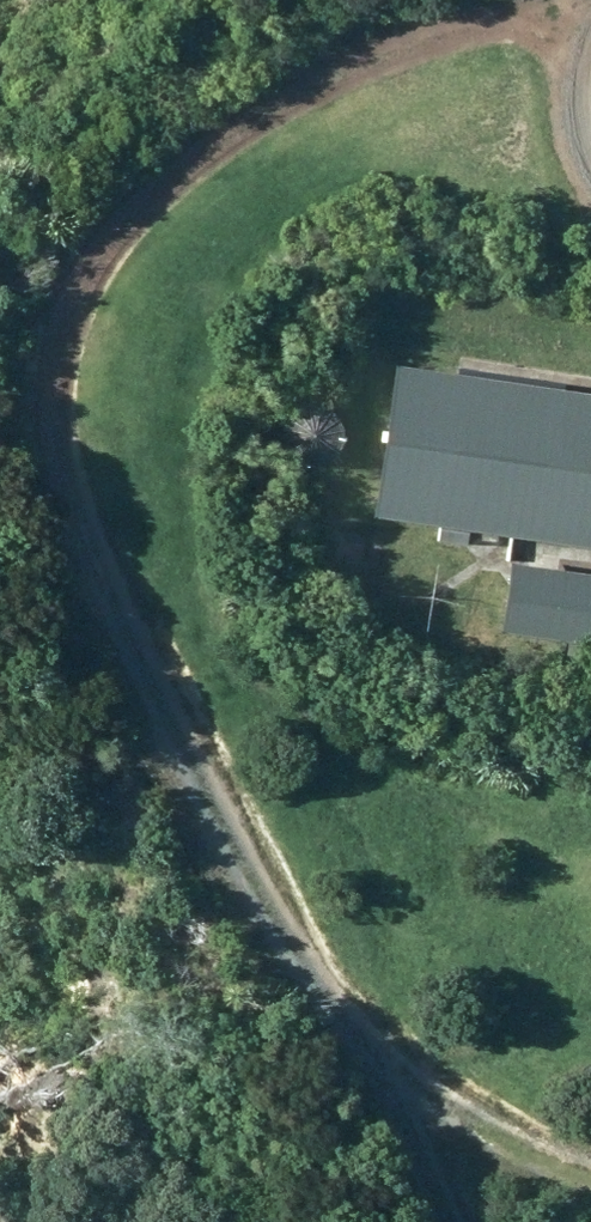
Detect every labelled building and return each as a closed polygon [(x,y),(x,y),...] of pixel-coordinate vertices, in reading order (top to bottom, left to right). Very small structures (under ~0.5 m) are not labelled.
[(381,347),(349,518),(511,548),(495,634),(590,652),(590,386),(381,347)]
